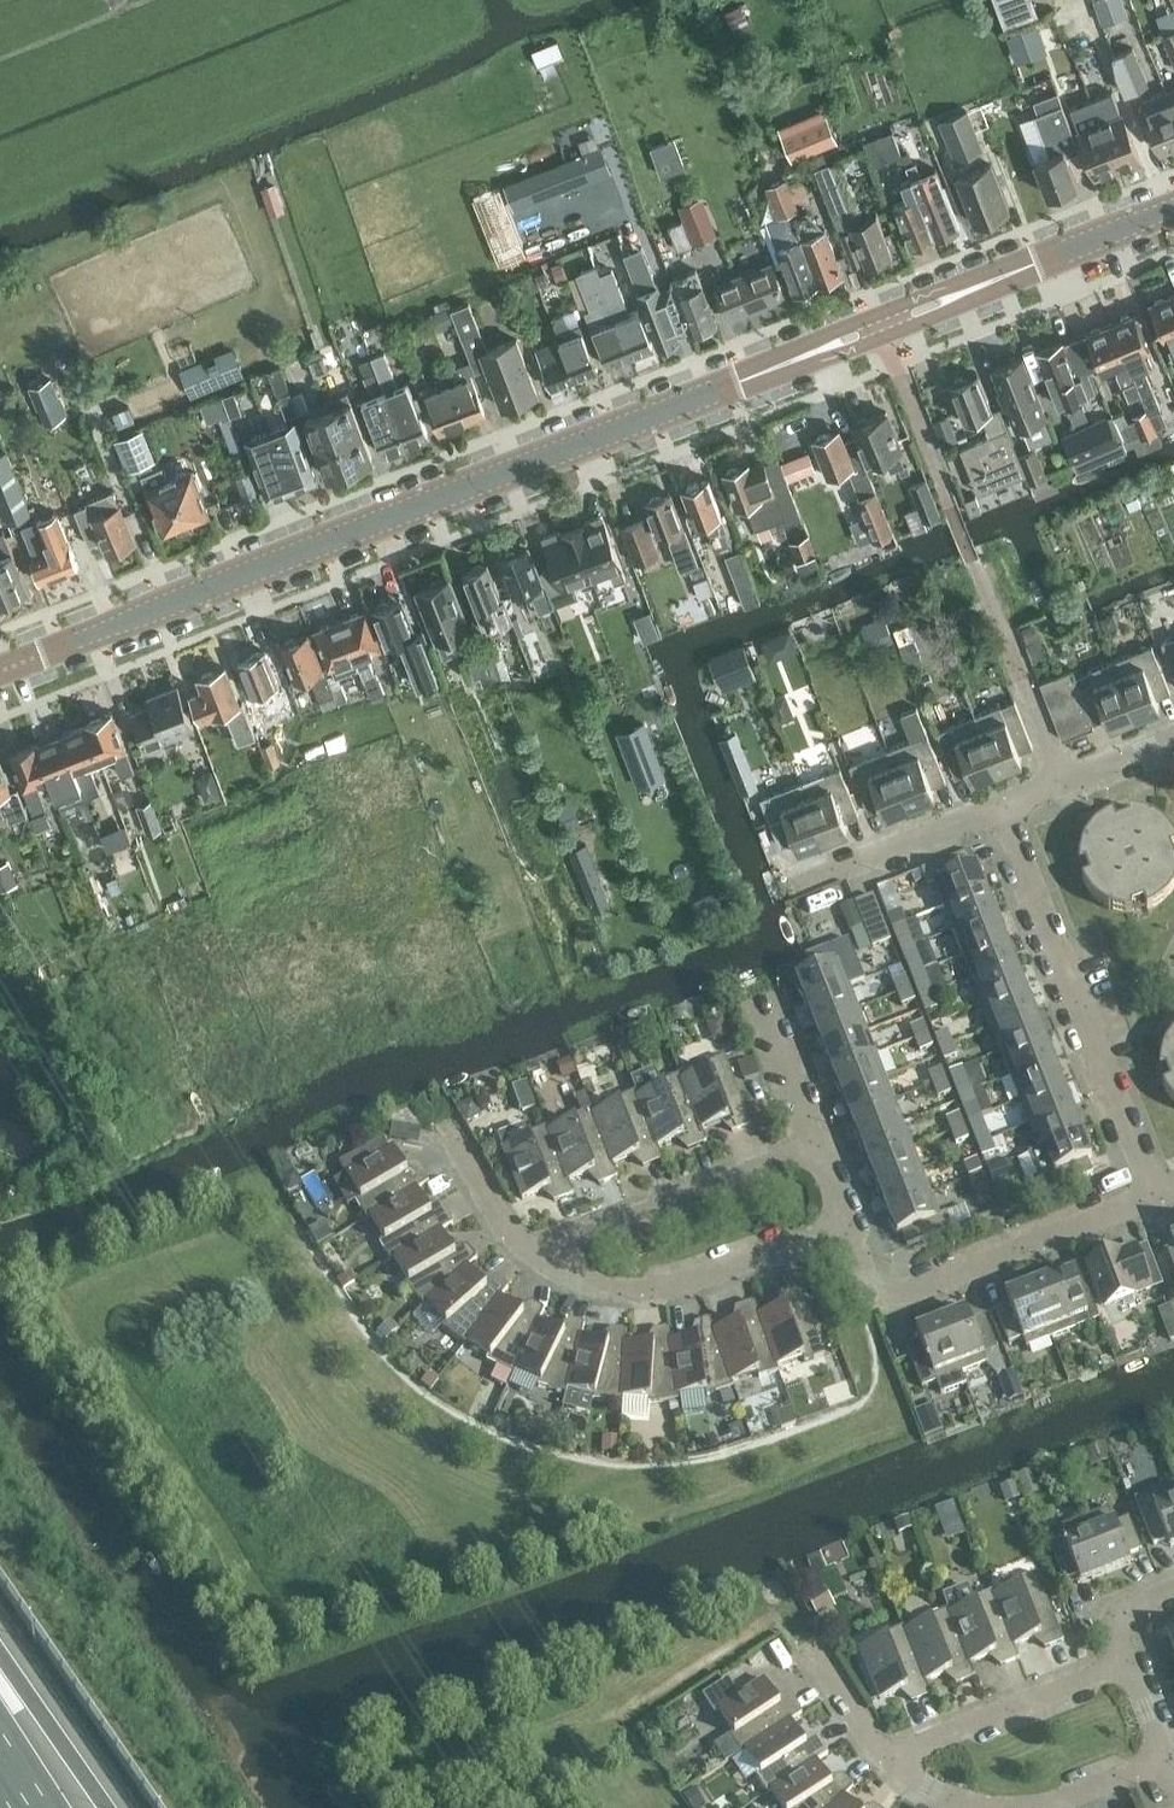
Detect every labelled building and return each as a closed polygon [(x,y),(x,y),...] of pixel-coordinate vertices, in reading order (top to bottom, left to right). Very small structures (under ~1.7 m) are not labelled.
[(1038,16),(1032,0),(990,0),(1002,30),(1038,16)] [(742,5),(724,14),(736,37),(754,28),(742,5)] [(1035,26),(1003,37),(1012,60),(1043,49),(1035,26)] [(1163,35),(1173,60),(1173,30),(1163,35)] [(1148,83),(1133,46),(1112,56),(1113,64),(1125,92),(1148,83)] [(1093,99),(1121,170),(1122,170),(1121,167),(1142,159),(1124,113),(1123,113),(1114,91),(1093,99)] [(1058,92),(1033,103),(1038,114),(1035,115),(1051,155),(1037,161),(1051,195),(1079,184),(1068,156),(1081,151),(1058,92)] [(1169,92),(1147,101),(1151,110),(1146,112),(1164,152),(1173,148),(1173,105),(1169,92)] [(1119,168),(1120,171),(1121,170),(1093,99),(1072,108),(1081,130),(1079,131),(1098,176),(1119,168)] [(968,111),(941,121),(956,161),(984,150),(969,112),(968,111)] [(792,159),(836,141),(827,118),(800,128),(797,121),(780,128),(792,159)] [(584,131),(571,136),(577,149),(590,144),(584,131)] [(866,142),(864,143),(866,149),(873,166),(902,155),(895,136),(893,131),(882,136),(866,142)] [(683,136),(657,141),(662,170),(688,165),(683,136)] [(505,186),(513,206),(608,169),(599,146),(571,158),(572,160),(505,186)] [(914,155),(906,159),(914,179),(937,240),(960,231),(944,187),(937,170),(922,176),(914,155)] [(830,163),(816,169),(853,267),(864,263),(866,266),(893,255),(878,215),(854,224),(830,163)] [(957,178),(976,225),(1010,211),(991,164),(957,178)] [(780,216),(768,220),(777,247),(795,294),(820,284),(795,221),(797,221),(795,216),(793,211),(792,212),(786,213),(782,201),(786,199),(794,196),(787,178),(768,185),(780,216)] [(879,179),(872,182),(876,191),(882,189),(879,179)] [(910,200),(896,205),(914,249),(937,240),(914,179),(913,179),(904,183),(910,200)] [(275,184),(261,190),(270,214),(285,208),(275,184)] [(794,196),(786,199),(792,212),(793,211),(799,209),(794,196)] [(707,211),(684,219),(694,245),(716,236),(707,211)] [(805,212),(795,216),(797,221),(795,221),(820,284),(843,275),(835,253),(839,249),(835,240),(830,240),(826,228),(813,233),(805,212)] [(683,221),(670,226),(680,250),(693,245),(683,221)] [(648,260),(630,267),(639,291),(638,292),(659,346),(679,338),(658,284),(657,284),(648,260)] [(717,283),(731,318),(787,297),(773,261),(717,283)] [(554,267),(536,274),(541,286),(559,279),(554,267)] [(599,273),(632,357),(654,349),(640,311),(631,315),(612,268),(600,273),(599,273)] [(632,357),(599,273),(600,273),(598,269),(582,275),(596,310),(589,313),(595,328),(610,366),(632,357)] [(673,280),(694,333),(719,324),(698,270),(686,275),(673,280)] [(536,274),(526,278),(532,293),(542,289),(541,286),(536,274)] [(1150,305),(1173,360),(1173,294),(1150,305)] [(453,311),(473,362),(476,372),(489,366),(505,407),(539,394),(518,340),(491,351),(482,328),(472,304),(453,311)] [(448,305),(434,310),(441,328),(455,323),(448,305)] [(1133,313),(1109,323),(1132,380),(1140,396),(1146,410),(1147,414),(1149,413),(1161,409),(1146,373),(1143,365),(1154,360),(1148,347),(1133,313)] [(570,329),(564,314),(554,318),(563,341),(563,342),(562,343),(576,379),(598,370),(581,325),(570,329)] [(1086,336),(1075,340),(1087,372),(1094,369),(1094,370),(1100,367),(1101,371),(1114,365),(1117,371),(1116,372),(1121,384),(1122,387),(1118,388),(1123,402),(1140,396),(1132,380),(1109,323),(1086,332),(1086,336)] [(1060,342),(1038,351),(1053,389),(1059,404),(1089,392),(1082,374),(1087,372),(1075,340),(1062,345),(1060,342)] [(563,342),(563,341),(539,350),(554,388),(576,379),(562,343),(563,342)] [(233,348),(180,370),(191,397),(245,376),(233,348)] [(385,350),(372,355),(373,358),(379,371),(387,391),(393,406),(409,445),(431,436),(410,382),(399,386),(385,350)] [(323,356),(310,362),(315,375),(328,370),(323,356)] [(1023,356),(992,369),(1016,427),(1024,424),(1026,428),(1044,421),(1042,416),(1046,415),(1023,356)] [(385,388),(379,371),(373,358),(360,363),(372,393),(385,388)] [(454,382),(429,391),(444,431),(487,415),(467,364),(449,371),(454,382)] [(281,366),(267,372),(277,398),(278,397),(289,393),(291,393),(281,366)] [(422,371),(412,375),(418,389),(428,385),(422,371)] [(988,428),(1004,422),(998,408),(993,410),(978,375),(952,385),(966,421),(982,415),(988,428)] [(51,378),(30,387),(46,423),(67,414),(51,378)] [(350,391),(327,399),(331,409),(353,467),(376,458),(350,391)] [(387,391),(365,400),(371,414),(386,454),(409,445),(393,406),(387,391)] [(234,393),(223,397),(230,416),(241,412),(234,393)] [(289,393),(278,397),(286,418),(297,413),(289,393)] [(303,393),(292,397),(299,414),(309,410),(303,393)] [(331,409),(309,418),(331,476),(353,467),(331,409)] [(1118,428),(1117,428),(1125,447),(1127,451),(1136,447),(1138,454),(1163,444),(1157,431),(1155,432),(1148,416),(1150,416),(1149,413),(1147,414),(1146,410),(1132,416),(1135,422),(1118,428)] [(904,464),(898,450),(900,449),(885,411),(853,424),(868,461),(883,455),(889,470),(898,466),(901,474),(913,469),(909,461),(904,464)] [(1150,416),(1148,416),(1155,432),(1157,431),(1166,428),(1160,412),(1150,416)] [(959,440),(949,417),(934,422),(944,446),(959,440)] [(1073,463),(1119,444),(1108,418),(1062,437),(1073,463)] [(295,421),(271,430),(295,490),(318,481),(295,421)] [(991,435),(959,448),(966,465),(970,463),(974,472),(969,474),(970,475),(986,469),(993,486),(1024,473),(1004,422),(988,428),(991,435)] [(139,429),(117,438),(129,467),(136,464),(148,493),(150,492),(166,529),(209,512),(199,488),(202,486),(197,473),(193,474),(192,470),(168,480),(163,466),(153,470),(149,459),(151,458),(139,429)] [(827,476),(849,467),(861,497),(857,499),(873,539),(892,532),(876,492),(855,438),(843,443),(838,429),(812,440),(827,476)] [(271,430),(248,439),(271,499),(295,490),(271,430)] [(239,441),(230,444),(235,457),(244,454),(239,441)] [(1035,446),(1019,453),(1030,479),(1046,473),(1035,446)] [(8,521),(31,512),(6,449),(0,452),(0,500),(8,521)] [(809,452),(782,463),(788,476),(814,465),(809,452)] [(785,517),(787,523),(802,517),(788,482),(775,487),(764,460),(751,465),(750,462),(722,473),(736,509),(746,505),(755,528),(785,517)] [(731,543),(707,479),(683,489),(696,521),(705,518),(716,549),(731,543)] [(924,479),(907,485),(922,521),(938,515),(924,479)] [(696,563),(682,526),(669,493),(645,502),(658,535),(666,532),(679,569),(696,563)] [(977,497),(966,501),(969,510),(971,514),(982,510),(981,507),(977,497)] [(116,509),(114,499),(102,504),(105,513),(95,517),(110,553),(136,542),(121,507),(116,509)] [(35,558),(33,559),(42,581),(80,565),(58,513),(22,527),(35,558)] [(573,530),(592,578),(610,571),(614,582),(625,578),(601,514),(584,521),(585,525),(573,530)] [(622,526),(635,560),(658,551),(645,517),(622,526)] [(573,530),(560,534),(559,530),(542,537),(554,568),(541,572),(541,571),(540,571),(553,605),(578,596),(574,585),(592,578),(573,530)] [(28,589),(4,533),(0,534),(0,601),(28,589)] [(809,533),(791,540),(801,567),(819,560),(809,533)] [(500,558),(514,594),(533,587),(535,592),(530,594),(538,613),(553,607),(543,582),(541,583),(526,548),(500,558)] [(627,550),(621,552),(623,558),(630,556),(627,550)] [(745,607),(760,601),(741,551),(726,556),(745,607)] [(510,618),(502,599),(500,600),(486,563),(461,573),(483,629),(510,618)] [(463,642),(476,637),(453,576),(424,587),(449,648),(463,642)] [(708,578),(695,582),(700,599),(714,594),(708,578)] [(401,597),(374,607),(387,643),(401,637),(421,686),(442,677),(422,629),(415,633),(401,597)] [(366,651),(378,646),(364,611),(340,620),(358,669),(360,668),(370,698),(385,692),(377,672),(375,673),(366,651)] [(520,635),(526,633),(519,614),(512,617),(520,635)] [(1113,614),(1101,619),(1106,632),(1118,628),(1113,614)] [(884,618),(862,627),(867,638),(875,635),(879,645),(893,639),(884,618)] [(358,669),(340,620),(315,630),(329,665),(330,665),(335,678),(358,669)] [(1034,623),(1021,628),(1027,643),(1040,638),(1034,623)] [(797,649),(790,630),(763,640),(769,655),(775,657),(797,649)] [(320,698),(324,708),(339,703),(339,702),(333,688),(326,671),(323,673),(307,634),(281,644),(295,679),(309,674),(320,698)] [(552,675),(535,635),(519,641),(534,677),(536,681),(552,675)] [(1162,642),(1173,675),(1173,637),(1162,642)] [(513,678),(509,669),(498,641),(481,647),(492,675),(513,678)] [(1114,661),(1135,717),(1160,707),(1158,700),(1171,694),(1152,646),(1114,661)] [(746,647),(711,661),(719,681),(754,668),(746,647)] [(914,648),(904,652),(908,662),(918,658),(914,648)] [(238,660),(261,717),(274,712),(266,689),(278,684),(265,650),(238,660)] [(474,677),(489,671),(482,652),(467,658),(474,677)] [(1089,713),(1093,724),(1106,719),(1110,727),(1135,717),(1114,661),(1088,671),(1088,672),(1075,677),(1078,685),(1083,699),(1089,713)] [(212,714),(225,708),(238,743),(257,736),(244,701),(239,703),(225,667),(198,677),(201,687),(189,691),(200,718),(212,714)] [(400,668),(393,671),(397,682),(404,679),(400,668)] [(1078,685),(1075,677),(1071,670),(1040,683),(1046,697),(1078,685)] [(133,713),(145,745),(194,726),(178,685),(148,697),(151,705),(133,713)] [(1083,699),(1078,685),(1046,697),(1051,712),(1083,699)] [(333,688),(339,702),(347,700),(343,686),(333,688)] [(613,694),(605,697),(609,707),(616,704),(613,694)] [(783,695),(769,700),(776,717),(790,712),(783,695)] [(1057,726),(1089,713),(1083,699),(1051,712),(1057,726)] [(1001,706),(976,715),(998,771),(1022,762),(1020,753),(1033,748),(1015,702),(1001,707),(1001,706)] [(913,741),(889,750),(910,806),(935,796),(933,787),(946,782),(927,736),(916,708),(902,713),(913,741)] [(113,712),(87,722),(88,725),(101,758),(113,753),(121,777),(134,771),(125,748),(126,748),(113,712)] [(1093,725),(1093,724),(1089,713),(1057,726),(1063,740),(1094,728),(1093,725)] [(998,771),(976,715),(950,725),(950,727),(938,732),(955,779),(968,773),(972,781),(998,771)] [(645,722),(617,733),(638,788),(666,777),(645,722)] [(88,725),(63,735),(84,790),(86,794),(87,797),(99,792),(88,763),(101,758),(88,725)] [(736,733),(721,739),(731,765),(746,760),(736,733)] [(63,735),(37,745),(50,777),(60,799),(84,790),(63,735)] [(36,742),(11,751),(33,810),(46,805),(37,782),(50,777),(37,745),(36,742)] [(272,742),(263,745),(271,765),(280,762),(272,742)] [(889,750),(850,765),(868,812),(882,808),(885,816),(910,806),(889,750)] [(5,814),(7,821),(27,814),(17,788),(11,791),(0,762),(0,816),(5,814)] [(801,784),(823,839),(847,829),(845,822),(858,817),(840,769),(801,784)] [(214,776),(199,782),(206,800),(221,794),(214,776)] [(797,849),(823,839),(801,784),(763,799),(781,847),(794,841),(797,849)] [(162,829),(153,801),(136,806),(147,835),(162,829)] [(1144,815),(1129,812),(1129,819),(1116,824),(1112,816),(1106,819),(1099,823),(1090,832),(1085,842),(1081,854),(1079,865),(1086,865),(1091,878),(1082,882),(1088,892),(1101,905),(1111,910),(1121,914),(1132,915),(1131,907),(1144,903),(1147,912),(1157,906),(1166,900),(1172,892),(1173,889),(1173,862),(1170,849),(1173,847),(1173,840),(1169,832),(1162,825),(1153,819),(1144,815)] [(47,813),(32,818),(36,833),(52,828),(47,813)] [(98,827),(89,830),(94,843),(103,839),(98,827)] [(114,835),(103,839),(107,851),(118,846),(114,835)] [(586,844),(569,850),(594,912),(611,906),(586,844)] [(927,888),(934,885),(943,907),(988,889),(984,875),(983,875),(983,876),(981,876),(976,866),(972,867),(967,853),(922,871),(927,888)] [(9,862),(0,865),(0,892),(18,885),(9,862)] [(117,876),(106,880),(111,893),(122,889),(117,876)] [(988,889),(943,907),(952,931),(996,914),(991,903),(993,902),(993,903),(995,902),(988,889)] [(874,895),(856,903),(865,925),(873,948),(891,941),(874,895)] [(185,896),(167,903),(170,910),(188,903),(185,896)] [(718,901),(697,909),(704,929),(725,921),(718,901)] [(856,903),(840,909),(849,931),(865,925),(856,903)] [(900,910),(887,915),(892,928),(905,923),(900,910)] [(131,911),(125,914),(129,922),(134,920),(131,911)] [(962,955),(1007,937),(1003,924),(1002,924),(1000,925),(996,914),(952,931),(962,955)] [(914,946),(905,923),(892,928),(901,951),(914,946)] [(1015,962),(1011,952),(1012,951),(1013,951),(1014,950),(1007,937),(962,955),(971,979),(1015,962)] [(803,975),(797,977),(801,989),(799,990),(797,991),(804,1002),(849,984),(850,985),(866,978),(857,955),(851,939),(805,956),(806,960),(802,962),(800,966),(803,975)] [(914,946),(901,951),(906,965),(919,959),(914,946)] [(1015,962),(971,979),(981,1004),(1026,986),(1023,972),(1021,972),(1021,973),(1019,973),(1015,962)] [(896,992),(909,987),(906,977),(892,982),(896,992)] [(933,994),(929,983),(916,988),(920,1000),(933,994)] [(849,984),(804,1002),(804,1003),(807,1016),(809,1016),(809,1015),(811,1015),(815,1024),(858,1007),(850,985),(849,984)] [(991,1029),(1034,1012),(1030,1000),(1031,999),(1032,1000),(1033,999),(1026,986),(981,1004),(991,1029)] [(896,992),(902,1006),(915,1002),(909,987),(896,992)] [(933,994),(920,1000),(925,1013),(939,1008),(933,994)] [(858,1007),(815,1024),(815,1025),(820,1036),(817,1038),(817,1037),(816,1038),(822,1049),(868,1031),(859,1008),(858,1007)] [(1045,1035),(1042,1020),(1040,1021),(1038,1022),(1034,1012),(991,1029),(1000,1053),(1045,1035)] [(659,1023),(644,1028),(649,1041),(664,1036),(659,1023)] [(915,1039),(928,1034),(924,1023),(910,1027),(915,1039)] [(868,1031),(822,1049),(823,1049),(825,1062),(827,1062),(827,1061),(829,1061),(833,1071),(877,1054),(868,1031)] [(953,1044),(947,1031),(935,1037),(940,1049),(953,1044)] [(1163,1051),(1161,1063),(1161,1070),(1166,1070),(1170,1083),(1163,1086),(1168,1096),(1172,1103),(1173,1104),(1173,1033),(1171,1035),(1166,1043),(1163,1051)] [(915,1039),(919,1052),(933,1047),(928,1034),(915,1039)] [(1045,1035),(1000,1053),(1010,1077),(1053,1060),(1049,1049),(1051,1048),(1052,1047),(1045,1035)] [(953,1044),(940,1049),(945,1062),(958,1056),(953,1044)] [(877,1054),(833,1071),(838,1082),(835,1083),(834,1084),(840,1095),(886,1077),(877,1054)] [(570,1057),(558,1062),(564,1077),(576,1072),(570,1057)] [(681,1079),(701,1130),(702,1130),(727,1121),(731,1132),(751,1125),(725,1058),(705,1065),(707,1069),(681,1079)] [(752,1058),(739,1063),(745,1080),(759,1075),(752,1058)] [(1053,1060),(1010,1077),(1020,1102),(1065,1084),(1064,1083),(1061,1069),(1059,1069),(1059,1070),(1057,1070),(1053,1060)] [(933,1085),(946,1080),(941,1068),(929,1073),(933,1085)] [(962,1068),(949,1073),(954,1085),(967,1080),(962,1068)] [(656,1069),(631,1078),(636,1093),(637,1096),(657,1148),(682,1139),(687,1150),(705,1144),(706,1144),(702,1130),(701,1130),(681,1079),(681,1078),(680,1074),(661,1083),(656,1069)] [(886,1077),(840,1095),(843,1108),(845,1108),(845,1107),(847,1106),(851,1117),(895,1100),(886,1077)] [(951,1093),(946,1080),(933,1085),(938,1098),(951,1093)] [(967,1080),(954,1085),(958,1098),(972,1092),(967,1080)] [(1065,1084),(1020,1102),(1029,1126),(1072,1109),(1068,1097),(1070,1096),(1070,1097),(1071,1096),(1065,1084)] [(972,1092),(958,1098),(964,1110),(968,1122),(982,1117),(977,1105),(972,1092)] [(593,1113),(592,1113),(613,1165),(638,1155),(642,1167),(662,1160),(657,1148),(637,1096),(636,1093),(616,1101),(617,1104),(593,1113)] [(531,1094),(516,1100),(521,1112),(536,1106),(531,1094)] [(475,1096),(458,1106),(467,1123),(485,1113),(475,1096)] [(895,1100),(851,1117),(852,1117),(856,1128),(853,1130),(853,1129),(852,1130),(858,1141),(904,1123),(895,1100)] [(549,1131),(548,1131),(568,1182),(593,1172),(598,1185),(616,1178),(617,1177),(613,1165),(592,1113),(593,1113),(592,1109),(571,1117),(573,1122),(549,1131)] [(1039,1150),(1084,1132),(1083,1132),(1080,1118),(1078,1118),(1076,1119),(1072,1109),(1029,1126),(1039,1150)] [(959,1114),(947,1119),(951,1131),(964,1126),(959,1114)] [(904,1123),(858,1141),(859,1141),(861,1154),(863,1154),(863,1153),(865,1153),(869,1163),(913,1146),(904,1123)] [(951,1131),(951,1132),(956,1144),(969,1139),(964,1126),(951,1131)] [(986,1126),(972,1132),(978,1146),(992,1141),(986,1126)] [(529,1140),(503,1150),(523,1199),(550,1190),(555,1201),(572,1195),(567,1182),(568,1182),(548,1131),(549,1131),(548,1127),(527,1135),(529,1140)] [(1093,1174),(1088,1160),(1092,1158),(1087,1146),(1089,1145),(1090,1144),(1084,1132),(1039,1150),(1029,1154),(1038,1177),(1041,1176),(1047,1192),(1093,1174)] [(387,1137),(340,1163),(360,1199),(356,1202),(365,1218),(369,1215),(369,1214),(416,1187),(418,1189),(428,1183),(419,1166),(407,1173),(393,1147),(393,1148),(387,1137)] [(992,1141),(978,1146),(983,1158),(997,1153),(992,1141)] [(913,1146),(869,1163),(870,1164),(874,1174),(872,1176),(871,1175),(870,1176),(876,1187),(922,1169),(913,1147),(913,1146)] [(282,1152),(271,1158),(282,1179),(293,1173),(282,1152)] [(995,1163),(997,1175),(1020,1171),(1017,1158),(995,1163)] [(982,1172),(977,1160),(964,1165),(968,1177),(982,1172)] [(922,1169),(876,1187),(877,1187),(877,1188),(879,1200),(881,1200),(881,1199),(883,1199),(887,1209),(931,1191),(922,1170),(922,1169)] [(416,1187),(369,1214),(369,1215),(383,1239),(381,1243),(390,1261),(394,1259),(392,1256),(440,1228),(442,1231),(452,1224),(443,1207),(432,1214),(418,1189),(416,1187)] [(931,1191),(887,1209),(892,1220),(889,1222),(889,1221),(888,1222),(896,1236),(898,1235),(897,1234),(902,1232),(907,1246),(971,1222),(965,1207),(941,1216),(931,1191)] [(324,1222),(309,1230),(317,1245),(332,1237),(324,1222)] [(440,1228),(392,1256),(394,1259),(408,1282),(405,1284),(424,1306),(426,1304),(425,1303),(467,1266),(468,1267),(477,1259),(467,1248),(456,1256),(442,1231),(440,1228)] [(1155,1255),(1173,1303),(1173,1229),(1166,1233),(1172,1248),(1155,1255)] [(1163,1287),(1155,1266),(1146,1270),(1138,1247),(1113,1257),(1112,1254),(1087,1263),(1105,1308),(1163,1287)] [(467,1266),(425,1303),(426,1304),(445,1323),(442,1327),(465,1345),(467,1342),(466,1342),(500,1297),(501,1298),(508,1288),(494,1278),(486,1287),(468,1267),(467,1266)] [(351,1272),(338,1280),(343,1288),(356,1280),(351,1272)] [(1031,1286),(1052,1338),(1077,1329),(1077,1328),(1091,1323),(1091,1322),(1099,1319),(1084,1278),(1075,1281),(1075,1280),(1061,1286),(1057,1276),(1031,1286)] [(1026,1348),(1052,1338),(1031,1286),(1007,1295),(1011,1305),(997,1311),(1008,1343),(1023,1339),(1026,1348)] [(784,1308),(762,1315),(779,1366),(802,1359),(803,1363),(804,1364),(823,1357),(822,1356),(800,1289),(781,1294),(784,1308)] [(500,1297),(466,1342),(467,1342),(489,1358),(487,1361),(500,1367),(514,1374),(515,1371),(514,1371),(538,1321),(540,1322),(544,1311),(531,1304),(524,1315),(501,1298),(500,1297)] [(739,1323),(717,1331),(734,1381),(735,1380),(735,1382),(758,1374),(759,1377),(769,1375),(770,1380),(780,1377),(778,1372),(781,1371),(779,1366),(762,1315),(759,1316),(755,1304),(735,1311),(739,1323)] [(966,1311),(942,1321),(962,1375),(986,1366),(998,1377),(1006,1374),(984,1316),(970,1321),(966,1311)] [(671,1342),(670,1342),(677,1395),(678,1395),(679,1397),(706,1393),(706,1396),(734,1387),(732,1383),(735,1382),(735,1380),(734,1381),(717,1331),(714,1332),(711,1320),(694,1326),(697,1339),(671,1342)] [(538,1321),(514,1371),(515,1371),(539,1383),(538,1387),(567,1394),(567,1390),(566,1390),(580,1337),(582,1337),(584,1325),(571,1321),(566,1334),(540,1322),(538,1321)] [(920,1341),(906,1346),(922,1389),(936,1383),(941,1396),(967,1386),(962,1375),(942,1321),(916,1331),(920,1341)] [(391,1322),(381,1331),(388,1338),(398,1329),(391,1322)] [(1160,1335),(1163,1345),(1173,1341),(1173,1329),(1160,1335)] [(580,1337),(566,1390),(567,1390),(594,1397),(594,1400),(623,1402),(623,1399),(622,1399),(625,1345),(626,1345),(626,1333),(609,1331),(607,1344),(582,1337),(580,1337)] [(625,1345),(622,1399),(623,1399),(650,1400),(650,1404),(678,1401),(678,1397),(679,1397),(678,1395),(677,1395),(670,1342),(671,1342),(669,1331),(651,1333),(651,1346),(626,1345),(625,1345)] [(514,1374),(500,1367),(493,1380),(508,1387),(514,1374)] [(429,1371),(422,1381),(431,1388),(439,1378),(429,1371)] [(1015,1375),(1001,1380),(1010,1403),(1023,1397),(1015,1375)] [(722,1393),(726,1405),(738,1401),(733,1389),(722,1393)] [(677,1402),(668,1404),(669,1412),(678,1411),(677,1402)] [(933,1406),(915,1413),(920,1426),(938,1419),(933,1406)] [(789,1409),(777,1413),(782,1429),(782,1430),(795,1425),(793,1421),(789,1409)] [(745,1420),(730,1425),(735,1442),(750,1437),(745,1420)] [(601,1439),(601,1452),(619,1453),(620,1440),(601,1439)] [(1105,1443),(1086,1450),(1091,1464),(1110,1457),(1105,1443)] [(1031,1471),(1018,1476),(1024,1494),(1038,1489),(1031,1471)] [(1015,1482),(1001,1487),(1006,1500),(1019,1495),(1015,1482)] [(1173,1482),(1135,1497),(1153,1545),(1167,1539),(1170,1548),(1173,1546),(1173,1484),(1173,1482)] [(953,1507),(939,1512),(945,1530),(959,1524),(953,1507)] [(1084,1517),(1106,1573),(1131,1563),(1128,1555),(1141,1549),(1129,1517),(1115,1523),(1109,1508),(1084,1517)] [(1106,1573),(1084,1517),(1045,1533),(1064,1580),(1077,1575),(1081,1583),(1106,1573)] [(909,1519),(896,1524),(900,1534),(912,1530),(909,1519)] [(1013,1646),(1014,1646),(1040,1636),(1045,1648),(1064,1640),(1037,1573),(1017,1581),(1019,1585),(994,1595),(993,1595),(1013,1646)] [(948,1608),(950,1613),(949,1613),(969,1664),(970,1663),(995,1653),(1000,1666),(1019,1658),(1014,1646),(1013,1646),(993,1595),(994,1595),(992,1591),(973,1599),(967,1585),(943,1595),(948,1608)] [(820,1586),(804,1597),(810,1607),(826,1597),(820,1586)] [(950,1613),(948,1608),(928,1616),(930,1621),(904,1631),(925,1681),(926,1681),(951,1671),(956,1683),(975,1676),(970,1663),(969,1664),(949,1613),(950,1613)] [(904,1631),(903,1626),(880,1635),(882,1640),(859,1649),(880,1699),(907,1689),(912,1701),(930,1693),(926,1681),(925,1681),(904,1631)] [(790,1720),(790,1721),(802,1713),(791,1696),(779,1704),(764,1679),(738,1696),(728,1680),(704,1696),(715,1713),(719,1710),(734,1733),(730,1735),(741,1753),(745,1751),(745,1750),(790,1720)] [(816,1760),(817,1761),(828,1753),(817,1736),(805,1744),(790,1721),(790,1720),(745,1750),(745,1751),(760,1773),(756,1776),(767,1793),(771,1790),(816,1760)] [(844,1796),(853,1787),(843,1776),(833,1785),(817,1761),(816,1760),(771,1790),(783,1807),(831,1807),(843,1796),(844,1796)] [(683,1796),(691,1807),(696,1807),(705,1802),(696,1787),(683,1796)] [(844,1796),(843,1796),(831,1807),(856,1807),(844,1796)]
